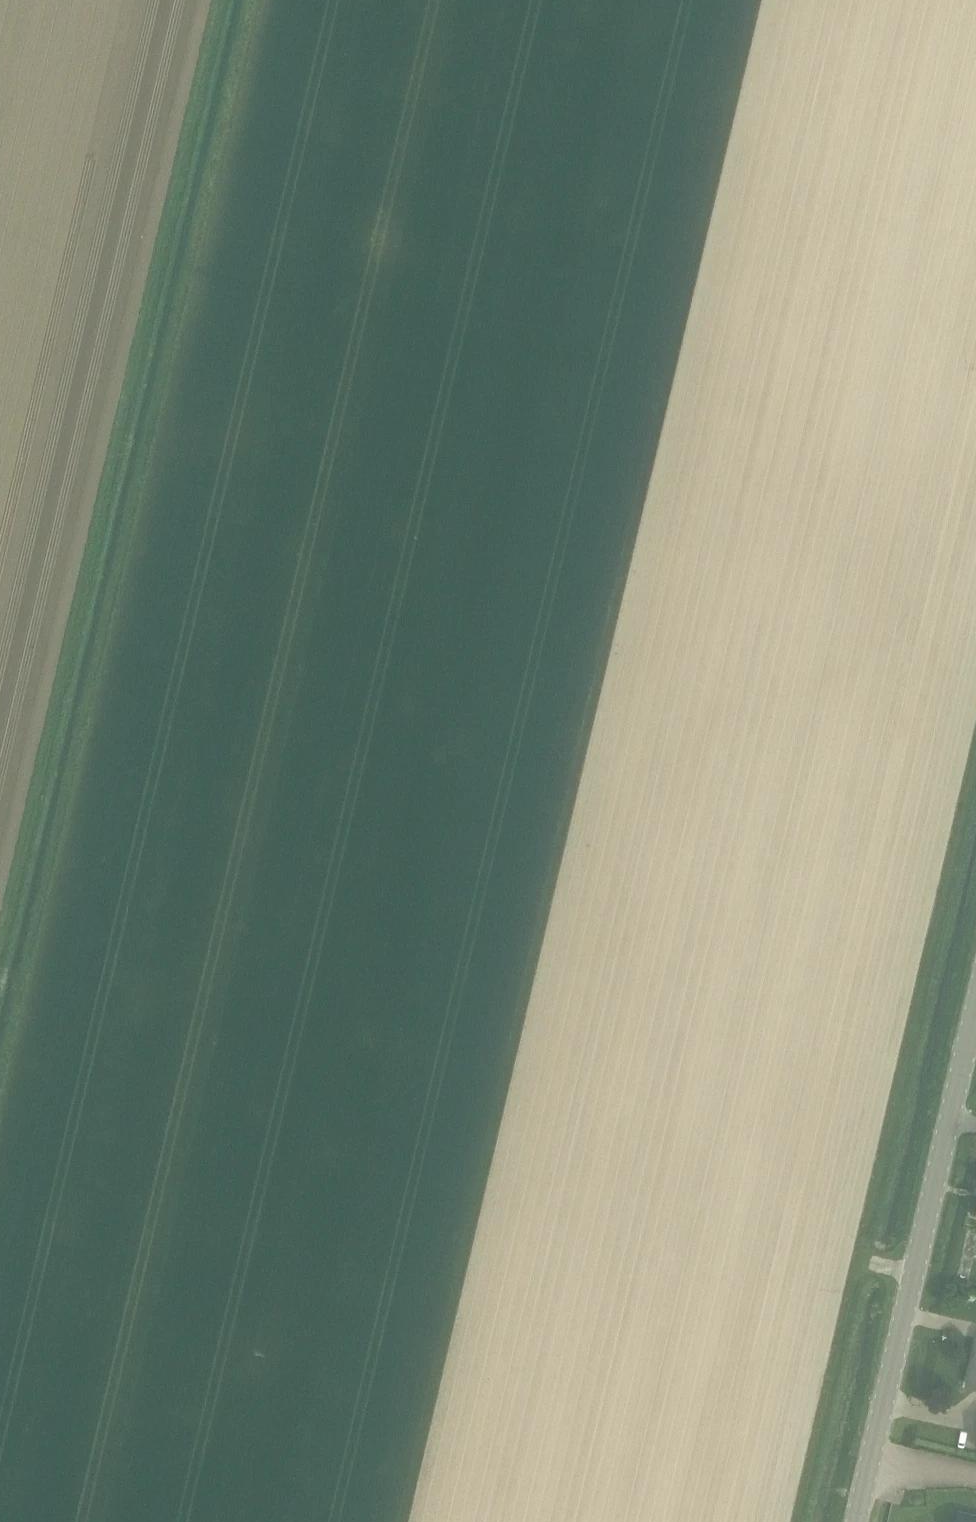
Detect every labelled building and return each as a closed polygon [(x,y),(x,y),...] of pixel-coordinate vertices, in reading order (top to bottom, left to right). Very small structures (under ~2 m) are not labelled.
[(975,1386),(975,1348),(967,1384),(975,1386)] [(961,1512),(958,1521),(975,1521),(975,1516),(961,1512)]
